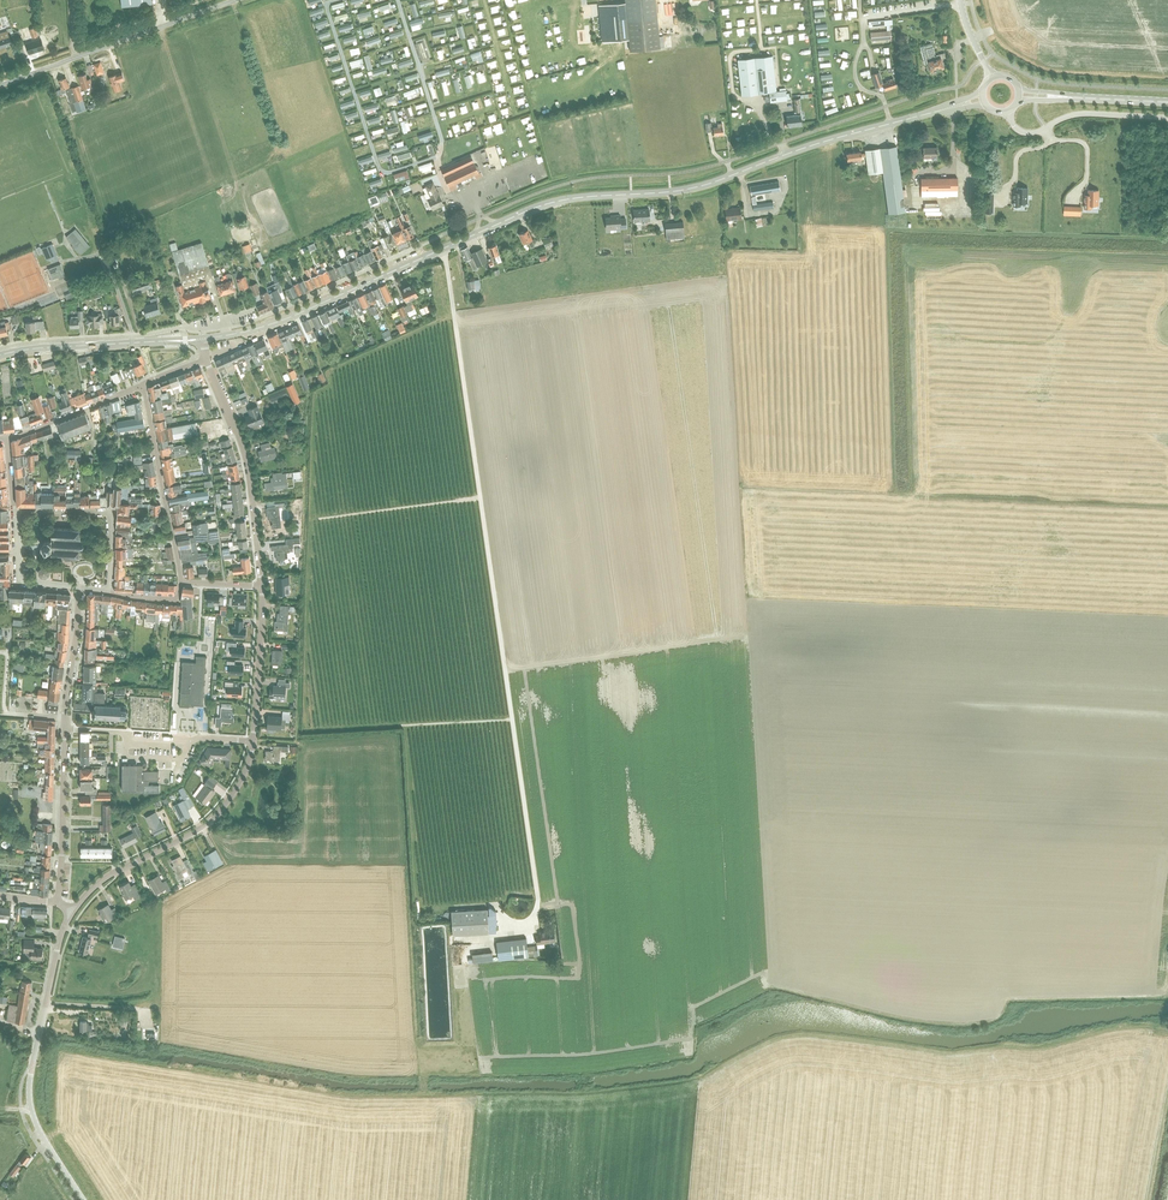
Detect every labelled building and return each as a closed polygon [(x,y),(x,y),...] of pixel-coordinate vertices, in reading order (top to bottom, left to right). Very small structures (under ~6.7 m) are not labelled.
[(625,3),(629,40),(630,51),(660,48),(655,0),(625,0),(625,3)] [(629,40),(625,3),(599,5),(603,42),(629,40)] [(886,25),(887,32),(890,32),(889,25),(892,25),(892,20),(889,21),(870,22),(869,23),(869,27),(870,27),(886,25)] [(32,38),(38,36),(35,27),(30,29),(32,38)] [(12,45),(7,31),(0,33),(0,49),(12,45)] [(887,32),(870,33),(871,41),(891,39),(890,32),(887,32)] [(39,40),(26,44),(29,54),(42,50),(39,40)] [(421,59),(429,57),(424,41),(416,43),(421,59)] [(941,59),(945,58),(944,54),(935,56),(932,48),(926,49),(925,45),(919,47),(925,65),(929,64),(929,65),(927,65),(927,67),(927,69),(929,71),(931,70),(931,71),(943,68),(941,59)] [(776,92),(772,56),(737,60),(741,96),(769,93),(770,102),(790,100),(789,94),(786,94),(786,91),(776,92)] [(122,72),(109,77),(115,92),(122,89),(120,81),(125,80),(122,72)] [(876,88),(883,86),(882,84),(883,84),(878,72),(871,75),(876,88)] [(78,76),(82,89),(88,87),(93,85),(90,78),(87,79),(85,74),(78,76)] [(70,103),(74,102),(77,112),(86,109),(83,99),(79,85),(70,88),(69,87),(70,87),(68,82),(66,78),(58,80),(62,89),(65,88),(66,91),(70,103)] [(886,81),(887,82),(883,84),(882,84),(883,86),(885,91),(896,86),(893,79),(886,81)] [(794,115),(786,116),(787,127),(802,125),(800,114),(800,112),(799,99),(794,99),(795,112),(794,113),(795,115),(794,115)] [(713,136),(723,135),(722,123),(717,124),(717,127),(711,128),(711,123),(716,122),(715,115),(709,115),(710,123),(705,123),(706,132),(713,131),(713,136)] [(880,148),(883,172),(888,214),(905,212),(899,170),(896,146),(880,148)] [(936,147),(922,147),(922,157),(932,157),(932,160),(936,160),(936,147)] [(883,172),(880,148),(879,148),(865,150),(865,153),(861,153),(861,151),(846,153),(847,161),(852,160),(853,162),(857,161),(857,159),(862,159),(861,157),(866,156),(868,174),(883,172)] [(482,176),(481,172),(478,166),(475,165),(471,156),(441,170),(450,190),(456,188),(455,184),(474,175),(476,179),(482,176)] [(914,166),(909,171),(913,175),(918,170),(914,166)] [(406,170),(393,174),(394,178),(404,175),(405,179),(409,178),(406,170)] [(921,196),(957,196),(957,178),(921,178),(921,196)] [(426,187),(423,188),(425,193),(424,194),(427,200),(428,200),(432,209),(443,204),(433,182),(425,186),(426,187)] [(778,182),(749,186),(751,195),(780,190),(778,182)] [(1027,203),(1028,188),(1018,188),(1018,193),(1013,193),(1013,206),(1021,206),(1021,203),(1027,203)] [(1098,205),(1099,190),(1089,190),(1089,195),(1084,195),(1084,208),(1092,208),(1092,205),(1098,205)] [(385,192),(377,195),(379,202),(388,199),(385,192)] [(754,211),(773,208),(773,202),(756,204),(755,197),(751,197),(754,211)] [(726,220),(741,218),(740,208),(725,209),(726,220)] [(635,222),(650,221),(649,209),(634,210),(635,222)] [(395,244),(391,234),(390,232),(388,227),(384,215),(378,218),(379,222),(383,221),(386,229),(385,229),(387,235),(383,237),(380,239),(381,242),(384,249),(388,247),(393,245),(395,244)] [(606,217),(605,218),(606,228),(620,227),(620,229),(626,228),(625,218),(620,218),(620,215),(610,215),(610,217),(608,217),(606,217)] [(413,236),(409,226),(405,228),(400,216),(396,218),(399,225),(401,225),(407,239),(413,236)] [(666,239),(684,238),(683,222),(665,223),(666,239)] [(72,232),(66,237),(73,245),(71,246),(74,249),(75,248),(80,254),(90,246),(76,229),(72,232)] [(405,239),(401,230),(392,234),(396,243),(405,239)] [(523,231),(520,232),(520,234),(519,234),(524,244),(528,242),(530,247),(534,246),(531,240),(532,240),(531,235),(530,236),(527,231),(525,232),(523,231)] [(553,245),(551,241),(549,236),(542,239),(546,248),(553,245)] [(380,250),(384,249),(381,242),(377,243),(378,245),(375,247),(372,239),(367,241),(376,259),(382,256),(380,250)] [(189,298),(190,303),(200,300),(201,302),(206,300),(205,299),(211,297),(209,293),(210,293),(209,289),(208,289),(205,279),(211,277),(212,275),(210,268),(202,242),(172,251),(182,284),(184,291),(188,290),(191,298),(189,298)] [(40,246),(36,248),(37,249),(39,254),(43,253),(44,252),(45,257),(46,259),(53,262),(59,259),(58,257),(52,243),(42,248),(43,250),(42,251),(40,246)] [(242,246),(247,257),(254,254),(250,243),(242,246)] [(492,258),(488,259),(490,266),(497,263),(494,256),(499,254),(496,245),(495,245),(494,244),(492,245),(492,246),(488,247),(489,250),(488,251),(489,255),(491,255),(492,258)] [(476,267),(470,253),(467,247),(461,250),(465,260),(469,259),(473,269),(477,267),(476,267)] [(343,248),(340,250),(343,257),(344,257),(346,262),(343,263),(341,260),(340,260),(341,264),(342,264),(346,273),(353,269),(346,254),(344,250),(343,248)] [(368,263),(375,260),(371,251),(367,252),(364,248),(362,249),(368,263)] [(482,248),(470,253),(476,267),(488,261),(482,248)] [(346,249),(344,250),(346,254),(353,269),(359,267),(356,258),(357,257),(354,252),(349,254),(346,249)] [(265,263),(260,251),(256,253),(259,261),(255,262),(257,266),(265,263)] [(345,273),(338,258),(335,251),(332,252),(338,266),(335,268),(339,276),(345,273)] [(357,251),(354,252),(357,257),(361,266),(367,263),(363,254),(359,256),(357,251)] [(324,267),(323,262),(319,263),(321,268),(316,270),(318,274),(322,283),(330,280),(324,267)] [(331,279),(337,276),(331,262),(328,263),(330,268),(331,268),(331,269),(328,270),(331,279)] [(61,263),(48,269),(52,279),(58,277),(59,279),(65,276),(61,263)] [(318,274),(316,270),(315,267),(312,268),(316,275),(312,277),(316,286),(322,283),(318,274)] [(310,275),(307,270),(307,269),(304,270),(308,279),(304,280),(308,289),(315,287),(310,275)] [(297,295),(293,285),(286,271),(283,272),(290,287),(286,289),(290,298),(297,295)] [(240,289),(248,286),(245,276),(240,278),(238,272),(234,273),(235,279),(237,279),(240,289)] [(228,281),(224,282),(228,292),(235,290),(230,273),(226,274),(228,281)] [(228,292),(224,282),(221,283),(219,276),(215,277),(220,295),(228,292)] [(133,293),(153,287),(149,277),(130,283),(133,293)] [(475,291),(480,290),(479,279),(467,281),(468,289),(474,288),(475,291)] [(303,280),(298,282),(303,292),(307,290),(303,280)] [(274,283),(267,287),(267,289),(269,293),(274,304),(282,300),(279,293),(282,291),(279,281),(274,283)] [(303,292),(298,282),(293,285),(297,295),(303,292)] [(260,293),(256,283),(250,285),(254,295),(260,293)] [(182,284),(176,286),(182,306),(190,303),(189,298),(191,298),(188,290),(184,291),(182,284)] [(386,284),(379,287),(383,295),(386,301),(392,298),(386,284)] [(407,304),(397,308),(401,317),(401,316),(405,324),(410,321),(406,314),(408,313),(409,316),(417,313),(412,304),(410,299),(417,296),(413,285),(409,286),(404,288),(404,289),(401,290),(407,304)] [(385,303),(383,299),(378,287),(372,290),(376,299),(375,299),(376,302),(378,305),(380,304),(377,299),(380,297),(383,304),(385,303)] [(371,290),(365,293),(369,302),(370,302),(371,304),(373,303),(374,305),(375,307),(378,305),(376,302),(375,299),(371,290)] [(267,309),(274,306),(267,291),(260,294),(264,303),(258,306),(260,312),(267,309)] [(370,315),(373,313),(370,307),(364,294),(356,297),(358,303),(361,308),(367,306),(368,307),(367,307),(370,315)] [(151,303),(143,306),(146,316),(161,312),(157,302),(159,301),(158,297),(150,299),(151,303)] [(358,303),(356,297),(348,301),(352,310),(356,308),(359,315),(363,314),(361,308),(358,303)] [(352,310),(348,301),(337,306),(340,312),(347,309),(348,312),(349,311),(351,316),(355,315),(352,310)] [(373,305),(370,307),(373,313),(375,319),(380,317),(375,307),(374,305),(373,305)] [(119,315),(122,314),(120,307),(115,309),(116,313),(115,314),(115,315),(110,315),(110,325),(119,324),(119,315)] [(344,325),(343,322),(340,315),(336,307),(327,311),(330,319),(338,316),(339,318),(338,319),(341,326),(344,325)] [(79,319),(83,319),(83,310),(78,311),(78,316),(71,316),(71,319),(70,319),(71,327),(79,327),(79,319)] [(325,326),(328,325),(331,331),(334,330),(325,311),(319,314),(325,326)] [(99,322),(103,322),(102,315),(102,313),(98,313),(98,315),(90,316),(90,317),(87,317),(87,323),(91,323),(91,326),(99,326),(99,322)] [(325,337),(328,336),(318,315),(311,318),(316,328),(320,327),(321,329),(325,337)] [(313,338),(316,337),(313,331),(308,319),(302,322),(307,334),(311,332),(313,338)] [(7,328),(10,328),(9,321),(5,322),(5,321),(1,322),(2,327),(0,327),(0,337),(3,336),(3,335),(8,334),(7,328)] [(40,329),(44,329),(43,321),(35,322),(35,321),(26,322),(27,332),(35,331),(35,328),(40,328),(40,329)] [(402,322),(396,325),(400,334),(406,331),(402,322)] [(298,324),(290,327),(294,336),(299,334),(300,336),(303,341),(305,340),(298,324)] [(294,336),(290,327),(284,330),(292,348),(294,353),(296,352),(290,338),(294,336)] [(284,330),(278,333),(282,341),(286,351),(292,348),(284,330)] [(317,330),(313,331),(316,337),(318,341),(321,339),(317,330)] [(277,333),(268,337),(272,347),(274,352),(278,350),(278,348),(283,346),(281,343),(277,333)] [(264,339),(254,343),(258,352),(259,355),(263,353),(262,351),(268,348),(264,339)] [(254,343),(247,347),(252,356),(254,361),(256,365),(262,362),(259,355),(258,352),(254,343)] [(247,347),(241,349),(245,358),(249,367),(252,366),(248,358),(252,356),(247,347)] [(245,358),(241,349),(235,352),(243,370),(246,369),(242,361),(241,361),(240,360),(245,358)] [(235,352),(229,355),(233,364),(236,362),(240,372),(243,370),(235,352)] [(233,364),(229,355),(221,358),(227,372),(228,372),(235,369),(233,364)] [(123,371),(122,369),(119,370),(120,373),(122,380),(122,381),(137,374),(137,376),(146,372),(143,365),(145,364),(141,356),(139,357),(142,363),(133,367),(134,368),(126,371),(126,370),(123,371)] [(227,372),(221,358),(215,361),(222,376),(225,375),(222,369),(222,370),(221,369),(224,368),(226,372),(227,372)] [(191,370),(197,386),(200,385),(198,380),(199,380),(198,378),(203,376),(200,367),(191,370)] [(197,386),(191,370),(185,373),(189,384),(192,383),(193,384),(194,386),(197,386)] [(118,374),(117,373),(111,375),(115,384),(122,380),(120,373),(118,374)] [(185,373),(178,376),(180,383),(183,390),(190,388),(189,384),(185,373)] [(299,377),(303,389),(309,387),(304,375),(299,377)] [(180,383),(178,376),(169,379),(172,387),(178,385),(180,391),(183,390),(180,383)] [(169,379),(160,382),(161,386),(162,390),(172,387),(169,379)] [(103,387),(102,384),(102,382),(100,383),(95,385),(95,386),(97,390),(100,398),(106,396),(103,387)] [(161,386),(160,382),(149,386),(148,388),(149,392),(151,400),(158,399),(161,398),(161,399),(169,397),(168,394),(167,392),(162,394),(161,392),(160,387),(161,386)] [(268,384),(265,385),(268,392),(271,390),(274,389),(271,382),(268,384)] [(103,387),(106,396),(116,392),(112,383),(103,387)] [(84,392),(84,393),(88,403),(94,400),(93,397),(91,392),(89,385),(89,384),(86,385),(89,393),(86,394),(85,392),(84,392)] [(93,384),(91,385),(89,385),(91,392),(93,397),(94,400),(100,398),(97,390),(95,386),(93,386),(93,384)] [(292,384),(287,386),(294,403),(300,401),(292,384)] [(285,388),(268,395),(271,402),(288,395),(285,388)] [(202,389),(194,390),(195,398),(204,396),(202,389)] [(59,393),(62,401),(58,403),(62,413),(72,409),(65,390),(59,393)] [(70,393),(68,394),(70,399),(73,407),(77,405),(78,407),(88,403),(84,393),(72,398),(70,393)] [(34,398),(31,399),(36,412),(28,415),(28,416),(31,425),(42,420),(40,414),(39,413),(44,411),(42,406),(39,396),(34,398)] [(48,404),(42,406),(44,411),(47,418),(56,415),(55,411),(51,412),(50,408),(56,407),(54,396),(47,398),(48,404)] [(171,397),(169,397),(161,399),(161,398),(158,399),(151,400),(153,412),(163,411),(162,404),(172,402),(171,397)] [(112,403),(98,408),(100,417),(105,416),(105,418),(106,418),(106,423),(110,422),(110,417),(111,417),(111,413),(113,413),(121,411),(120,407),(119,400),(112,403)] [(139,401),(126,405),(128,415),(135,413),(135,412),(141,410),(139,401)] [(28,416),(28,415),(23,417),(22,414),(24,413),(22,404),(17,405),(18,408),(19,410),(19,412),(20,417),(20,418),(23,428),(31,425),(28,416)] [(251,418),(247,420),(250,427),(262,422),(260,418),(262,417),(257,406),(248,410),(250,415),(251,418)] [(98,408),(91,411),(94,423),(97,422),(98,427),(101,426),(100,422),(99,422),(99,418),(100,417),(98,408)] [(163,411),(153,412),(155,422),(166,419),(166,416),(171,415),(170,409),(166,410),(163,411)] [(141,410),(135,412),(135,413),(136,419),(137,418),(143,417),(141,410)] [(86,413),(57,424),(62,439),(75,434),(92,428),(86,413)] [(2,416),(2,417),(4,432),(15,430),(13,421),(13,417),(7,418),(6,415),(5,415),(2,416)] [(166,419),(155,422),(156,429),(166,427),(165,422),(173,421),(171,415),(166,416),(166,419)] [(20,416),(13,418),(13,421),(15,430),(23,428),(22,424),(20,418),(20,417),(20,416)] [(122,421),(116,422),(118,432),(132,429),(145,427),(143,417),(137,418),(132,419),(122,421)] [(170,427),(166,427),(156,429),(158,441),(159,441),(167,440),(197,435),(196,425),(197,425),(197,422),(170,427)] [(43,430),(36,433),(37,441),(45,439),(43,430)] [(31,442),(30,434),(29,435),(22,437),(19,439),(13,441),(12,443),(13,455),(24,454),(23,445),(31,442)] [(224,448),(231,446),(229,438),(221,441),(222,441),(220,442),(221,446),(223,446),(224,448)] [(168,445),(167,440),(159,441),(158,441),(160,448),(169,447),(173,446),(173,444),(168,445)] [(269,458),(277,456),(274,447),(265,449),(265,448),(271,446),(270,442),(261,445),(262,450),(258,451),(261,461),(261,460),(261,459),(269,457),(269,458)] [(169,447),(160,448),(161,454),(170,452),(175,451),(181,450),(185,449),(185,446),(182,446),(182,445),(173,446),(169,447)] [(224,448),(225,453),(217,455),(218,458),(222,456),(226,455),(234,453),(232,446),(231,446),(224,448)] [(226,455),(227,458),(228,463),(236,460),(234,453),(226,455)] [(28,457),(23,457),(23,455),(13,456),(14,467),(25,466),(29,465),(34,465),(34,460),(38,459),(38,454),(28,455),(28,457)] [(172,457),(171,457),(162,459),(163,467),(173,465),(172,457)] [(135,465),(135,468),(144,467),(145,476),(149,475),(156,475),(155,471),(153,461),(151,461),(143,462),(143,463),(143,464),(135,465)] [(229,470),(226,471),(226,473),(230,473),(238,471),(237,464),(228,465),(229,470)] [(25,466),(14,467),(15,476),(15,482),(29,480),(29,475),(27,475),(27,467),(29,467),(29,471),(34,470),(34,465),(29,465),(25,466)] [(173,465),(163,467),(166,483),(176,481),(173,467),(173,465)] [(230,473),(226,473),(222,474),(223,477),(230,476),(231,480),(236,479),(240,478),(238,471),(230,473)] [(284,488),(288,487),(286,473),(282,473),(282,472),(272,473),(273,478),(271,478),(271,482),(264,483),(265,490),(274,489),(273,487),(283,486),(284,488)] [(156,485),(156,475),(149,475),(145,476),(146,485),(156,485)] [(228,489),(224,490),(225,492),(232,491),(241,490),(240,482),(237,483),(236,479),(231,480),(229,481),(229,484),(231,484),(232,489),(228,489)] [(29,480),(15,482),(17,505),(36,506),(36,498),(34,498),(34,493),(34,483),(34,481),(29,480)] [(167,486),(168,492),(176,491),(181,490),(182,490),(182,487),(186,486),(186,483),(181,484),(175,485),(167,486)] [(52,493),(41,493),(41,506),(54,506),(54,495),(54,487),(54,485),(52,485),(52,493)] [(65,485),(54,485),(54,487),(54,495),(54,506),(66,506),(67,506),(66,502),(66,495),(67,489),(67,487),(66,487),(66,485),(65,485)] [(107,491),(107,496),(107,501),(107,506),(118,506),(120,506),(121,503),(121,495),(121,493),(122,493),(122,492),(121,492),(121,488),(114,488),(114,491),(107,491)] [(74,489),(67,489),(66,495),(66,502),(67,506),(74,506),(74,490),(74,489)] [(242,498),(241,490),(232,491),(225,492),(225,495),(229,495),(232,494),(233,499),(242,498)] [(96,495),(91,495),(91,506),(100,506),(100,500),(100,491),(97,491),(96,495)] [(195,492),(192,493),(185,494),(176,495),(169,497),(170,505),(185,502),(191,501),(209,498),(208,491),(195,492)] [(88,496),(81,496),(81,506),(91,506),(91,495),(91,493),(88,493),(88,496)] [(118,506),(118,513),(129,514),(130,508),(137,508),(137,506),(142,506),(144,506),(144,504),(142,504),(142,498),(135,497),(135,496),(128,496),(127,504),(121,503),(120,506),(118,506)] [(233,502),(223,504),(223,508),(227,508),(231,507),(234,507),(243,506),(242,498),(233,499),(233,502)] [(185,502),(170,505),(171,511),(180,509),(180,506),(192,504),(191,501),(185,502)] [(276,507),(267,508),(268,518),(271,518),(273,527),(281,526),(280,520),(283,520),(282,509),(286,509),(285,502),(275,504),(276,507)] [(148,504),(144,504),(144,506),(148,506),(148,508),(151,508),(151,515),(160,515),(160,510),(160,504),(148,504)] [(243,506),(234,507),(235,515),(233,515),(233,518),(240,518),(239,514),(244,514),(243,506)] [(0,509),(0,520),(8,520),(8,509),(1,509),(0,509)] [(181,510),(172,512),(174,524),(176,524),(182,523),(184,522),(182,515),(188,514),(187,510),(185,510),(181,511),(181,510)] [(132,535),(129,535),(129,532),(130,532),(130,528),(129,528),(130,525),(131,522),(136,523),(136,517),(137,517),(117,514),(116,522),(116,535),(122,535),(122,538),(126,538),(126,539),(132,539),(132,535)] [(240,518),(233,518),(229,519),(230,523),(232,523),(232,526),(236,526),(237,530),(246,529),(245,521),(240,522),(240,518)] [(8,520),(0,520),(0,527),(1,527),(1,529),(9,528),(8,520)] [(207,522),(193,524),(193,526),(194,534),(204,532),(209,531),(207,522)] [(176,526),(175,526),(176,531),(177,533),(186,531),(186,528),(185,524),(182,525),(182,523),(176,524),(176,526)] [(52,536),(51,536),(51,538),(45,538),(45,536),(43,536),(43,538),(42,538),(42,539),(43,539),(43,542),(43,545),(42,545),(41,546),(43,546),(43,548),(45,548),(45,547),(51,547),(51,548),(51,555),(50,555),(50,556),(51,556),(51,557),(52,557),(52,556),(59,556),(59,557),(60,557),(60,556),(65,557),(66,557),(72,557),(72,558),(73,557),(81,557),(81,556),(79,556),(80,553),(80,550),(82,550),(83,550),(83,549),(86,547),(87,548),(87,547),(87,546),(87,542),(88,542),(87,541),(86,542),(83,539),(84,539),(83,538),(82,539),(80,539),(80,535),(81,535),(81,534),(80,534),(80,530),(81,530),(81,529),(78,529),(78,528),(77,528),(77,529),(73,528),(72,528),(66,528),(66,527),(65,527),(65,528),(60,528),(60,527),(58,527),(58,528),(53,528),(53,527),(52,527),(52,528),(51,528),(52,529),(52,536)] [(233,534),(234,537),(232,537),(232,541),(235,541),(243,540),(242,536),(246,536),(246,529),(237,530),(237,533),(233,534)] [(178,539),(180,549),(182,562),(190,561),(204,560),(210,559),(208,552),(198,553),(196,542),(210,540),(210,544),(219,542),(218,538),(219,538),(218,530),(209,531),(204,532),(194,534),(195,537),(190,538),(190,537),(178,539)] [(5,543),(9,543),(9,535),(0,535),(0,543),(5,543)] [(276,549),(277,559),(285,558),(284,552),(290,552),(290,548),(294,547),(293,544),(301,543),(300,537),(286,539),(286,544),(271,546),(271,550),(276,549)] [(247,540),(243,540),(235,541),(232,541),(233,545),(239,545),(239,548),(248,547),(247,540)] [(131,547),(116,548),(116,553),(116,558),(120,557),(126,557),(131,558),(131,551),(133,551),(133,548),(131,548),(131,547)] [(116,558),(116,563),(116,565),(125,566),(126,566),(126,561),(133,561),(133,558),(131,558),(126,557),(120,557),(116,558)] [(242,566),(232,567),(233,574),(251,572),(249,557),(241,558),(242,566)] [(9,561),(1,562),(1,574),(8,574),(9,574),(9,570),(9,562),(9,561)] [(125,566),(116,565),(116,566),(115,578),(125,579),(131,579),(131,576),(125,576),(125,566)] [(185,577),(194,577),(194,566),(184,567),(185,577)] [(45,577),(48,575),(49,571),(46,568),(42,568),(40,570),(39,574),(42,576),(45,577)] [(144,582),(144,579),(144,575),(141,574),(141,579),(141,582),(137,582),(137,584),(136,592),(143,593),(144,585),(144,582)] [(289,576),(275,577),(276,594),(285,594),(290,593),(289,584),(289,576)] [(125,579),(115,578),(115,586),(125,586),(126,586),(126,588),(131,588),(131,587),(131,584),(125,584),(125,579)] [(169,584),(156,583),(156,594),(168,594),(168,585),(169,584)] [(0,585),(0,599),(10,599),(10,590),(8,590),(8,585),(0,585)] [(168,585),(168,594),(174,595),(174,591),(176,591),(177,589),(177,585),(168,585)] [(192,617),(191,597),(193,597),(193,589),(183,587),(181,597),(182,605),(182,609),(183,618),(192,617)] [(25,591),(10,590),(10,599),(10,602),(8,602),(8,608),(12,608),(13,602),(17,602),(17,600),(24,601),(25,591)] [(25,591),(24,601),(24,603),(34,604),(35,592),(25,591)] [(45,604),(46,593),(37,592),(35,605),(45,606),(45,604)] [(207,592),(207,601),(219,602),(219,604),(223,604),(223,597),(219,596),(219,593),(207,592)] [(57,593),(46,593),(45,604),(52,604),(56,605),(57,593)] [(52,604),(52,618),(58,618),(59,618),(59,608),(70,609),(70,597),(70,595),(57,593),(56,605),(52,604)] [(246,604),(247,594),(233,593),(233,597),(229,597),(229,605),(233,605),(233,604),(246,604)] [(89,594),(87,596),(87,598),(87,607),(97,608),(100,608),(100,602),(101,602),(103,595),(95,594),(89,594)] [(101,602),(101,613),(107,614),(110,615),(112,615),(113,608),(114,608),(114,606),(114,603),(110,602),(111,597),(111,596),(103,595),(101,602)] [(111,597),(110,602),(114,603),(114,606),(116,607),(115,617),(121,618),(122,608),(123,599),(114,597),(111,597)] [(123,599),(122,608),(126,609),(126,606),(130,607),(131,601),(123,599)] [(136,608),(136,611),(141,611),(141,618),(144,618),(145,611),(146,611),(147,603),(147,602),(137,601),(136,608)] [(147,603),(146,611),(147,611),(147,612),(146,620),(155,621),(156,604),(147,603)] [(155,621),(154,622),(154,623),(154,629),(158,630),(159,613),(163,614),(163,604),(156,604),(155,621)] [(163,604),(163,614),(163,617),(163,620),(170,621),(170,620),(170,617),(170,616),(171,605),(163,604)] [(287,630),(289,606),(281,605),(280,613),(278,613),(277,621),(275,621),(274,629),(287,630)] [(87,607),(87,621),(94,621),(98,621),(97,608),(87,607)] [(58,618),(58,632),(69,633),(69,631),(70,609),(59,608),(59,618),(58,618)] [(232,627),(231,636),(245,637),(246,628),(243,628),(243,621),(236,620),(235,627),(232,627)] [(99,628),(94,628),(87,627),(86,640),(95,640),(95,637),(95,636),(99,636),(99,628)] [(69,633),(58,632),(57,641),(68,642),(69,633)] [(86,640),(85,648),(96,648),(96,643),(103,643),(102,649),(105,649),(105,640),(103,640),(100,640),(95,640),(86,640)] [(68,642),(57,641),(56,649),(56,650),(67,650),(68,642)] [(227,642),(226,650),(228,650),(232,651),(232,656),(244,656),(245,647),(236,646),(237,643),(228,642),(227,642)] [(85,648),(85,658),(94,658),(108,659),(114,659),(114,656),(108,656),(96,655),(96,648),(85,648)] [(56,650),(56,649),(56,650),(55,650),(55,654),(46,653),(45,657),(46,658),(53,658),(54,659),(58,659),(65,660),(65,659),(67,650),(56,650)] [(281,664),(282,651),(277,650),(276,653),(273,653),(272,664),(281,664)] [(189,705),(192,705),(203,705),(203,696),(204,696),(203,696),(204,693),(204,694),(204,693),(204,684),(205,684),(204,684),(204,681),(205,682),(205,681),(204,681),(205,672),(206,672),(205,672),(205,669),(206,669),(205,669),(206,657),(207,657),(196,656),(196,657),(196,663),(182,662),(183,662),(182,667),(182,668),(182,670),(181,670),(181,671),(182,671),(182,679),(181,679),(181,680),(182,680),(181,682),(181,683),(181,691),(180,691),(180,692),(181,692),(180,706),(179,706),(189,707),(189,705)] [(65,660),(58,659),(54,659),(53,665),(54,665),(64,667),(65,660)] [(243,674),(243,665),(235,664),(235,661),(227,660),(227,663),(230,664),(229,673),(243,674)] [(64,667),(54,665),(52,677),(53,678),(62,679),(64,667)] [(100,671),(100,665),(98,665),(84,665),(84,678),(83,683),(96,684),(96,686),(97,686),(97,685),(100,685),(100,682),(96,682),(96,673),(96,671),(100,671)] [(50,687),(50,689),(60,691),(62,679),(53,678),(52,677),(50,687)] [(225,686),(224,690),(228,690),(228,696),(241,697),(242,687),(233,686),(233,682),(225,681),(225,686)] [(270,692),(270,697),(279,698),(285,698),(285,696),(286,686),(289,686),(290,683),(278,682),(278,686),(273,685),(273,692),(270,692)] [(96,684),(83,683),(82,692),(82,704),(74,703),(73,709),(91,709),(93,709),(94,709),(94,705),(100,705),(100,704),(100,702),(104,702),(105,693),(97,693),(97,686),(96,686),(96,684)] [(47,690),(38,689),(38,697),(47,698),(47,690)] [(50,689),(49,692),(48,699),(49,699),(49,700),(58,701),(59,701),(60,692),(60,691),(50,689)] [(93,709),(92,713),(94,713),(94,718),(99,718),(99,719),(100,719),(100,718),(104,719),(105,719),(109,719),(110,720),(110,719),(114,719),(114,720),(115,720),(115,719),(119,719),(119,720),(125,720),(125,717),(126,717),(125,716),(127,715),(128,715),(127,715),(128,712),(128,711),(127,711),(125,710),(126,709),(125,709),(125,706),(120,706),(120,704),(116,703),(116,705),(115,705),(115,706),(110,706),(111,705),(105,705),(105,706),(101,705),(101,704),(100,704),(100,705),(94,705),(94,709),(93,709)] [(216,718),(216,726),(220,726),(221,722),(233,722),(234,717),(232,717),(232,708),(231,708),(231,703),(222,703),(222,707),(221,707),(220,718),(216,718)] [(268,717),(267,727),(285,728),(285,721),(290,722),(290,715),(283,714),(282,718),(268,717)] [(34,723),(34,729),(48,731),(48,737),(40,737),(39,743),(41,743),(54,743),(55,721),(49,721),(30,719),(30,722),(34,723)] [(81,732),(81,740),(89,740),(89,732),(81,732)] [(266,751),(265,759),(273,759),(273,760),(280,761),(281,751),(288,752),(288,747),(273,746),(273,751),(266,751)] [(208,747),(201,761),(205,763),(206,761),(210,764),(213,758),(222,758),(222,759),(225,759),(225,766),(229,766),(230,759),(231,749),(230,749),(230,751),(223,750),(223,749),(215,748),(215,749),(213,748),(208,747)] [(41,755),(41,757),(45,757),(45,762),(45,763),(54,764),(54,756),(45,755),(42,755),(41,755)] [(122,764),(122,767),(122,790),(123,790),(123,791),(124,793),(144,793),(145,793),(159,793),(159,785),(149,785),(149,780),(158,780),(158,770),(145,770),(145,767),(146,767),(147,766),(147,764),(146,762),(144,762),(142,763),(142,765),(137,765),(137,764),(122,764)] [(53,773),(54,764),(45,763),(44,768),(42,768),(42,770),(37,769),(37,771),(35,771),(35,772),(53,773)] [(99,773),(99,768),(81,768),(81,777),(92,777),(92,773),(99,773)] [(52,800),(53,792),(53,773),(35,772),(34,772),(34,774),(38,774),(38,777),(46,777),(46,784),(45,792),(43,792),(43,799),(52,800)] [(211,789),(214,786),(215,784),(208,779),(204,784),(206,786),(202,792),(200,791),(199,791),(195,796),(196,797),(205,804),(214,792),(211,789)] [(81,785),(81,789),(85,789),(85,794),(97,794),(97,789),(93,789),(93,785),(95,785),(95,780),(81,780),(81,781),(79,781),(79,785),(81,785)] [(110,800),(110,795),(90,795),(90,796),(81,796),(80,804),(91,804),(91,798),(96,798),(96,799),(110,800)] [(187,799),(182,801),(173,805),(178,815),(177,815),(179,819),(180,818),(181,821),(191,816),(187,809),(191,807),(187,799)] [(110,830),(110,804),(103,804),(103,825),(100,825),(100,830),(110,830)] [(159,820),(157,817),(155,812),(145,817),(155,835),(165,829),(161,821),(158,823),(157,821),(159,820)] [(41,831),(51,831),(51,829),(51,825),(36,823),(36,826),(42,826),(41,831)] [(137,840),(136,836),(137,837),(142,835),(137,825),(132,827),(135,832),(134,833),(133,833),(120,840),(124,847),(137,840)] [(35,842),(40,842),(43,842),(51,843),(52,832),(51,832),(51,831),(41,831),(36,830),(35,841),(35,842)] [(51,843),(43,842),(40,842),(39,849),(42,850),(42,855),(51,856),(51,843)] [(215,866),(223,862),(219,855),(215,857),(213,852),(205,856),(208,862),(205,864),(208,869),(214,865),(215,866)] [(51,856),(42,855),(38,855),(38,857),(42,858),(42,862),(50,863),(51,856)] [(193,871),(188,862),(184,864),(180,856),(172,860),(174,865),(172,866),(177,875),(176,876),(178,880),(193,871)] [(167,891),(170,890),(165,880),(162,882),(158,875),(148,880),(156,893),(165,888),(167,891)] [(30,881),(29,887),(31,888),(48,889),(49,882),(34,881),(33,881),(30,881)] [(135,898),(140,896),(135,886),(132,888),(129,882),(119,887),(125,898),(133,895),(135,898)] [(31,888),(30,894),(39,895),(48,896),(48,889),(31,888)] [(108,904),(98,910),(103,919),(106,917),(108,920),(118,915),(114,907),(111,909),(108,904)] [(10,909),(0,907),(0,917),(9,918),(10,909)] [(31,914),(32,907),(22,907),(21,907),(21,914),(21,915),(27,915),(27,913),(31,914)] [(47,908),(34,908),(33,917),(38,918),(38,921),(44,921),(44,916),(46,916),(47,908)] [(451,911),(453,935),(489,933),(487,909),(451,911)] [(98,937),(99,931),(89,929),(88,934),(89,934),(88,937),(83,936),(79,951),(88,953),(91,938),(92,935),(98,937)] [(555,941),(554,930),(540,932),(540,935),(535,936),(536,944),(546,943),(546,942),(555,941)] [(115,936),(114,941),(117,941),(116,947),(123,948),(124,943),(125,938),(115,936)] [(526,938),(523,938),(496,941),(498,959),(528,956),(526,938)] [(42,959),(43,948),(34,948),(34,940),(25,939),(24,952),(31,952),(31,958),(42,959)] [(25,1023),(30,992),(32,982),(22,980),(18,1005),(10,1004),(7,1020),(25,1023)] [(127,1025),(128,1013),(121,1013),(120,1024),(127,1025)] [(93,1031),(93,1025),(90,1025),(90,1023),(87,1023),(87,1021),(81,1021),(81,1031),(93,1031)] [(21,1167),(20,1166),(23,1162),(25,1164),(30,1157),(26,1153),(9,1173),(13,1176),(21,1167)]
